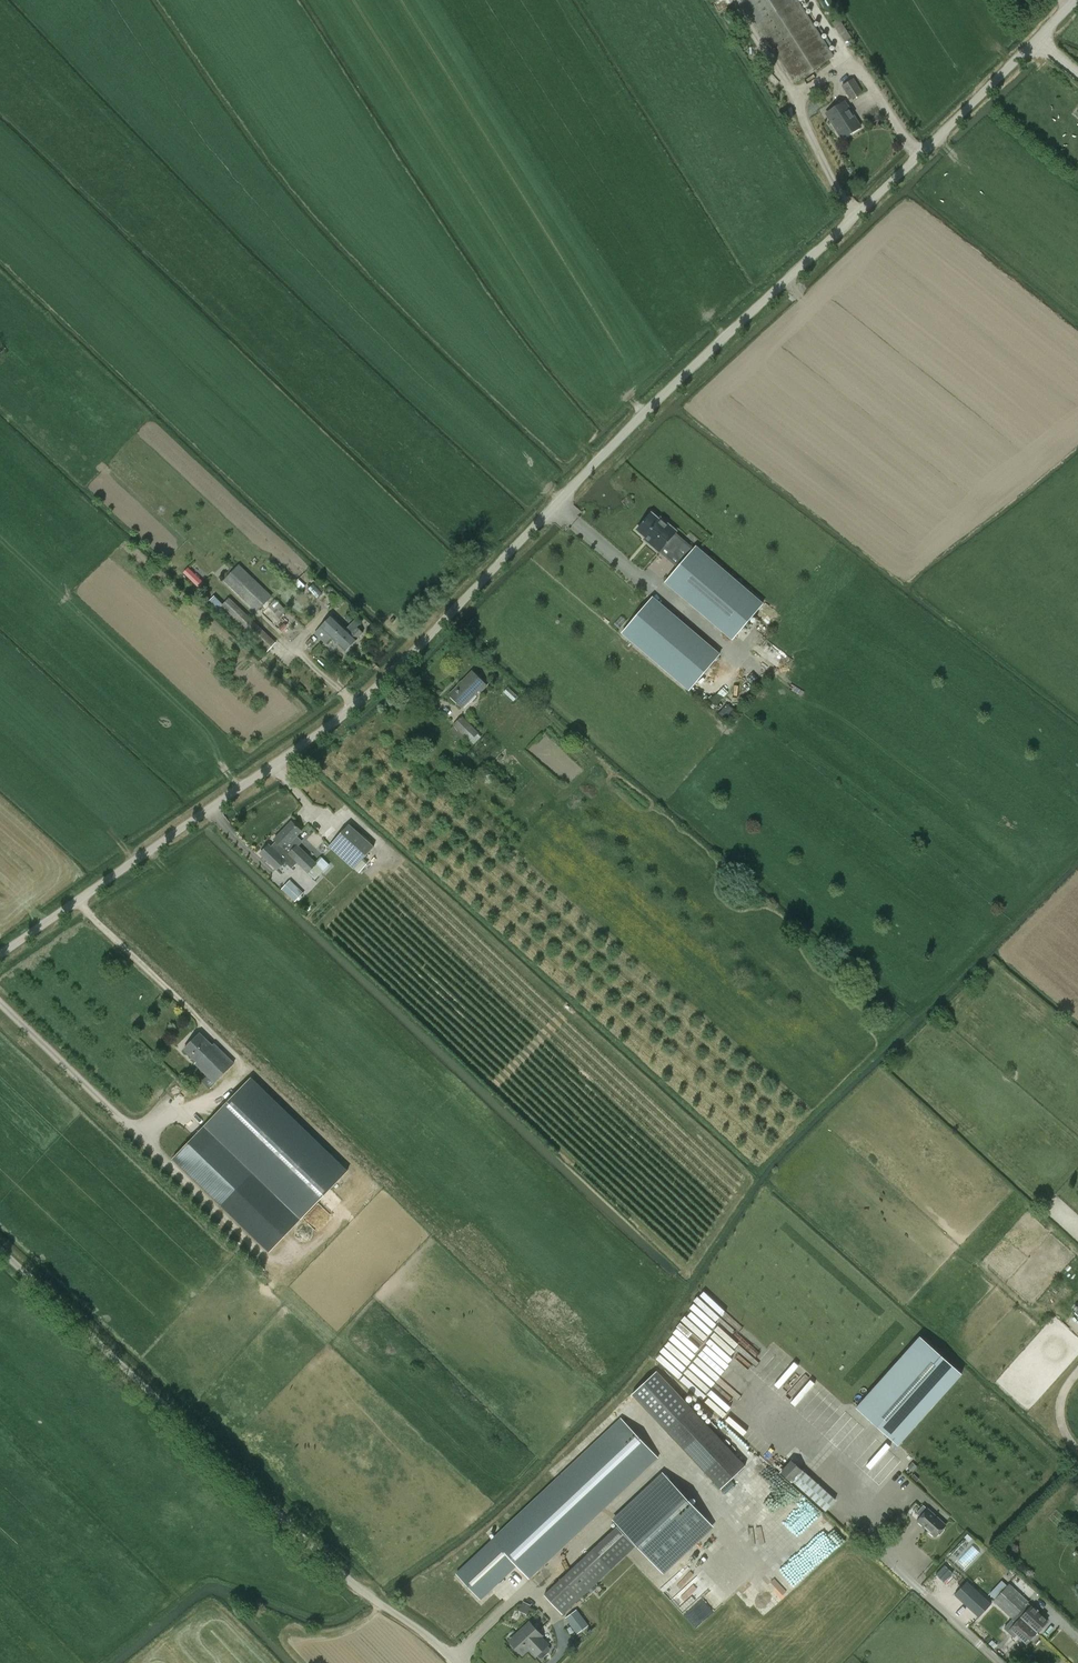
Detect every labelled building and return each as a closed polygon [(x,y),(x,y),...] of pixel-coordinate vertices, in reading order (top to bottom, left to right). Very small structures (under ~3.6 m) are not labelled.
[(753,21),(793,83),(834,57),(798,0),(740,0),(753,21)] [(851,38),(839,18),(832,23),(844,42),(851,38)] [(850,100),(862,92),(853,78),(842,86),(850,100)] [(841,140),(860,128),(844,103),(826,115),(841,140)] [(658,551),(659,550),(678,566),(665,581),(733,639),(764,604),(696,546),(692,550),(673,534),(675,531),(661,519),(659,521),(652,515),(638,531),(647,539),(646,540),(658,551)] [(272,597),(239,565),(223,581),(256,613),(272,597)] [(721,654),(653,596),(621,633),(689,691),(721,654)] [(276,643),(229,598),(218,609),(266,654),(276,643)] [(288,613),(275,600),(268,606),(281,619),(288,613)] [(356,622),(348,630),(332,615),(315,633),(326,644),(332,639),(345,651),(363,633),(357,627),(359,625),(356,622)] [(462,707),(478,690),(480,692),(486,685),(472,672),(449,695),(462,707)] [(470,742),(479,733),(461,716),(453,725),(470,742)] [(297,846),(301,842),(296,837),(301,831),(292,822),(274,839),(277,842),(271,847),(269,845),(260,854),(277,870),(285,862),(292,868),(297,862),(308,872),(315,879),(330,865),(322,858),(316,864),(297,846)] [(349,824),(329,846),(354,869),(374,847),(349,824)] [(304,893),(290,880),(281,889),(295,902),(297,900),(299,901),(303,897),(301,895),(304,893)] [(213,1046),(200,1033),(184,1050),(197,1062),(195,1064),(207,1076),(201,1082),(209,1090),(215,1083),(214,1083),(234,1064),(214,1044),(213,1046)] [(251,1078),(173,1159),(269,1252),(347,1171),(251,1078)] [(898,1446),(962,1374),(920,1336),(856,1408),(898,1446)] [(667,1348),(658,1358),(680,1377),(688,1368),(693,1372),(712,1349),(701,1340),(690,1353),(696,1358),(689,1366),(667,1348)] [(810,1414),(831,1391),(776,1343),(755,1367),(810,1414)] [(721,1487),(747,1463),(693,1406),(667,1430),(721,1487)] [(659,1458),(621,1418),(456,1573),(480,1599),(517,1567),(529,1579),(659,1458)] [(857,1462),(886,1489),(908,1465),(896,1454),(899,1450),(882,1435),(857,1462)] [(802,1470),(801,1471),(791,1462),(780,1474),(791,1483),(792,1482),(825,1511),(835,1500),(802,1470)] [(911,1463),(908,1467),(913,1472),(917,1467),(912,1462),(911,1463)] [(660,1475),(613,1519),(663,1572),(710,1527),(660,1475)] [(923,1506),(916,1513),(920,1517),(917,1521),(935,1537),(945,1525),(923,1506)] [(562,1615),(635,1546),(617,1527),(544,1595),(562,1615)] [(976,1542),(959,1559),(965,1566),(982,1549),(976,1542)] [(986,1565),(1000,1577),(1006,1570),(993,1558),(986,1565)] [(991,1603),(967,1581),(954,1595),(978,1617),(991,1603)] [(1011,1619),(1016,1614),(1026,1603),(1028,1602),(1009,1584),(1007,1585),(1002,1581),(990,1594),(995,1599),(993,1601),(1011,1619)] [(1026,1603),(1016,1614),(1021,1618),(1037,1633),(1047,1622),(1031,1607),(1026,1603)] [(996,1606),(980,1624),(995,1638),(1012,1621),(996,1606)] [(576,1631),(587,1620),(576,1608),(564,1618),(576,1631)] [(1037,1633),(1021,1618),(1010,1629),(1008,1632),(1014,1637),(1016,1635),(1026,1644),(1037,1633)] [(521,1630),(522,1631),(510,1643),(512,1645),(512,1648),(515,1651),(518,1651),(522,1655),(529,1649),(542,1637),(543,1636),(542,1636),(538,1631),(529,1622),(521,1630)] [(542,1637),(529,1649),(536,1657),(537,1655),(540,1658),(543,1658),(549,1652),(550,1651),(550,1648),(548,1645),(542,1637)] [(994,1649),(997,1645),(992,1640),(989,1644),(994,1649)]
